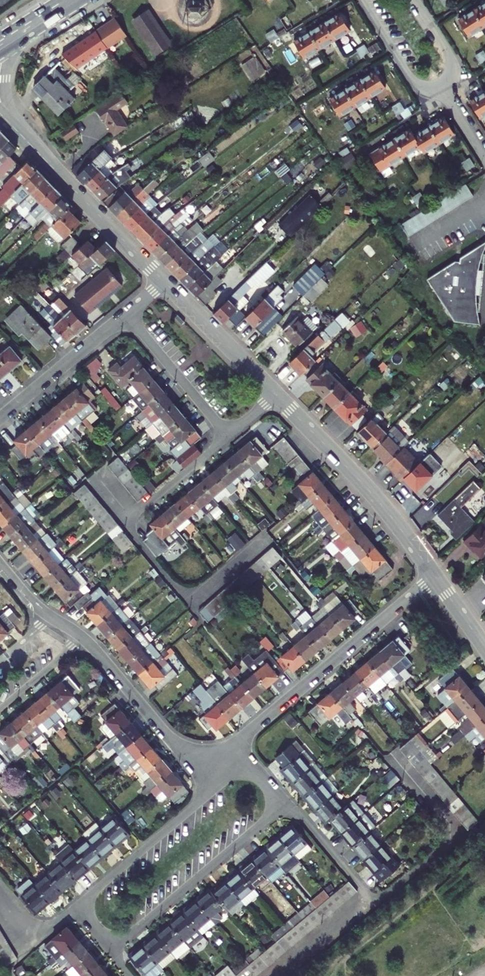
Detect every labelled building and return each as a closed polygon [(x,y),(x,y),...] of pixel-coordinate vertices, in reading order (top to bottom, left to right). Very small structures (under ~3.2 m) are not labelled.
[(211,7),(210,4),(210,3),(209,0),(208,0),(190,0),(188,2),(188,4),(188,7),(188,9),(188,11),(189,13),(191,15),(193,16),(195,17),(197,18),(199,18),(201,18),(203,18),(205,16),(207,15),(209,13),(210,11),(210,9),(211,7)] [(98,12),(106,25),(119,16),(111,4),(98,12)] [(461,18),(472,35),(484,27),(484,20),(477,8),(461,18)] [(138,22),(161,57),(177,46),(154,11),(138,22)] [(342,12),(327,21),(338,38),(353,29),(342,12)] [(327,21),(313,30),(323,47),(338,38),(327,21)] [(269,32),(272,36),(280,31),(277,27),(269,32)] [(313,30),(297,40),(308,57),(323,47),(313,30)] [(282,35),(280,31),(272,36),(274,40),(282,35)] [(367,43),(364,45),(369,53),(372,51),(367,43)] [(369,53),(364,45),(360,47),(365,56),(369,53)] [(244,62),(252,77),(266,70),(257,54),(244,62)] [(59,65),(37,86),(63,113),(79,98),(73,91),(80,85),(72,77),(71,78),(59,65)] [(378,70),(363,79),(374,96),(389,87),(378,70)] [(374,96),(363,79),(348,88),(359,105),(374,96)] [(359,105),(348,88),(332,98),(343,115),(359,105)] [(118,134),(132,125),(122,109),(132,102),(126,92),(100,108),(108,121),(110,121),(118,134)] [(484,116),(484,92),(473,99),(484,117),(484,116)] [(188,97),(178,104),(186,115),(196,109),(188,97)] [(403,101),(399,103),(404,111),(408,109),(403,101)] [(404,111),(399,103),(395,106),(400,113),(404,111)] [(447,116),(432,125),(443,143),(458,133),(447,116)] [(83,131),(78,123),(65,132),(70,139),(83,131)] [(443,143),(432,125),(417,134),(424,145),(429,152),(443,143)] [(413,127),(398,137),(409,155),(424,145),(417,134),(413,127)] [(0,128),(0,150),(11,138),(1,128),(0,128)] [(398,137),(374,152),(385,170),(409,155),(398,137)] [(13,155),(20,147),(11,138),(0,150),(0,169),(13,155)] [(343,151),(345,155),(353,150),(350,146),(343,151)] [(102,153),(106,151),(103,149),(101,150),(98,147),(95,148),(76,167),(82,174),(102,153)] [(114,160),(106,151),(102,153),(82,174),(90,183),(112,161),(114,160)] [(218,162),(212,154),(204,160),(210,168),(218,162)] [(0,169),(5,174),(18,160),(13,155),(0,169)] [(120,156),(114,160),(112,161),(90,183),(98,191),(113,176),(109,172),(116,165),(122,161),(120,156)] [(474,157),(470,159),(475,167),(479,164),(474,157)] [(18,189),(40,168),(31,159),(9,180),(14,185),(0,198),(0,207),(18,189)] [(471,169),(475,167),(470,159),(466,162),(471,169)] [(120,169),(113,176),(98,191),(105,197),(137,176),(130,169),(135,166),(131,162),(120,169)] [(48,177),(40,168),(18,189),(27,198),(48,177)] [(57,185),(48,177),(27,198),(22,203),(31,211),(57,185)] [(123,196),(119,192),(108,201),(121,214),(137,198),(140,195),(142,193),(147,188),(143,183),(132,193),(130,190),(123,196)] [(409,237),(472,195),(466,184),(401,225),(409,237)] [(31,211),(31,212),(40,220),(66,195),(57,185),(31,211)] [(424,193),(420,195),(425,204),(429,201),(424,193)] [(285,224),(296,236),(327,205),(316,194),(285,224)] [(66,195),(40,220),(36,224),(41,228),(35,235),(39,239),(50,228),(75,204),(66,195)] [(422,205),(425,204),(420,195),(417,197),(422,205)] [(129,222),(145,206),(137,198),(121,214),(129,222)] [(129,222),(136,229),(160,206),(153,199),(145,206),(129,222)] [(75,204),(50,228),(63,241),(84,221),(77,213),(80,210),(75,204)] [(160,206),(136,229),(143,236),(164,215),(166,213),(160,206)] [(156,250),(178,229),(180,227),(177,224),(191,212),(188,208),(171,222),(166,227),(150,243),(156,250)] [(167,219),(164,215),(143,236),(150,243),(166,227),(162,223),(167,219)] [(197,223),(192,217),(185,223),(190,229),(197,223)] [(384,233),(377,223),(372,229),(379,238),(384,233)] [(164,257),(170,264),(192,243),(208,229),(203,224),(187,238),(185,237),(180,241),(164,257)] [(181,232),(178,229),(156,250),(164,257),(180,241),(176,237),(181,232)] [(61,258),(65,262),(75,253),(84,245),(75,236),(65,247),(68,250),(61,258)] [(75,253),(84,262),(100,249),(91,239),(84,245),(75,253)] [(212,239),(199,250),(178,271),(184,278),(206,257),(218,246),(212,239)] [(84,262),(82,264),(86,269),(87,269),(98,260),(101,263),(118,249),(110,241),(100,249),(84,262)] [(192,243),(170,264),(178,271),(199,250),(192,243)] [(455,262),(427,279),(454,322),(479,324),(477,317),(476,310),(476,303),(475,296),(476,289),(476,282),(477,275),(479,261),(481,254),(484,248),(484,246),(484,243),(460,259),(459,263),(455,262)] [(206,257),(184,278),(192,285),(226,255),(222,251),(210,261),(206,257)] [(227,254),(226,255),(192,285),(201,295),(213,284),(217,280),(214,277),(232,260),(227,254)] [(98,260),(87,269),(90,273),(101,263),(98,260)] [(271,261),(219,313),(227,322),(233,317),(241,325),(250,316),(243,309),(253,300),(247,295),(260,283),(263,286),(279,269),(271,261)] [(309,294),(327,276),(330,273),(321,264),(300,285),(309,294)] [(78,294),(92,311),(110,296),(125,284),(110,266),(78,294)] [(327,276),(309,294),(316,301),(334,283),(327,276)] [(46,278),(40,284),(49,293),(54,287),(46,278)] [(287,315),(278,306),(274,301),(280,296),(283,293),(284,294),(291,287),(285,281),(250,315),(268,333),(287,315)] [(224,295),(213,284),(201,295),(212,306),(224,295)] [(59,319),(55,323),(71,339),(80,331),(54,305),(39,290),(36,287),(32,289),(48,304),(46,306),(59,319)] [(63,296),(54,305),(80,331),(90,323),(63,296)] [(284,300),(280,296),(274,301),(278,306),(284,300)] [(54,335),(24,304),(7,320),(21,334),(25,331),(41,347),(54,335)] [(309,338),(314,343),(322,334),(317,329),(321,326),(311,315),(307,319),(302,314),(287,329),(302,345),(309,338)] [(314,343),(294,361),(306,373),(321,359),(317,354),(343,329),(336,322),(322,334),(314,343)] [(71,339),(55,323),(49,328),(65,344),(71,339)] [(16,342),(1,354),(13,368),(29,355),(16,342)] [(0,355),(0,377),(1,378),(13,368),(1,354),(0,355)] [(134,380),(144,391),(158,380),(138,356),(125,367),(120,362),(112,369),(126,386),(134,380)] [(388,360),(380,368),(384,372),(392,364),(388,360)] [(326,363),(311,378),(327,395),(346,377),(339,370),(336,373),(326,363)] [(351,382),(346,377),(327,395),(339,407),(355,392),(348,385),(351,382)] [(158,380),(144,391),(137,398),(141,403),(144,407),(138,411),(141,415),(168,392),(158,380)] [(87,382),(67,399),(85,421),(90,427),(93,424),(88,419),(98,410),(91,401),(98,395),(87,382)] [(364,396),(357,389),(355,392),(339,407),(355,424),(371,409),(361,399),(364,396)] [(168,392),(141,415),(144,418),(147,415),(156,425),(179,405),(168,392)] [(85,421),(67,399),(55,409),(79,437),(82,434),(77,428),(85,421)] [(398,405),(392,399),(385,406),(390,412),(398,405)] [(179,405),(156,425),(150,429),(157,438),(159,436),(162,439),(189,417),(179,405)] [(55,409),(43,419),(61,441),(71,433),(76,439),(79,437),(55,409)] [(379,414),(361,431),(365,436),(367,434),(377,444),(391,431),(380,419),(382,417),(379,414)] [(147,415),(144,418),(141,415),(137,418),(148,431),(150,429),(156,425),(147,415)] [(189,417),(162,439),(164,442),(169,438),(178,448),(188,439),(194,446),(180,458),(188,467),(206,453),(198,443),(205,437),(189,417)] [(61,441),(43,419),(30,430),(42,444),(48,452),(53,458),(56,455),(51,449),(61,441)] [(399,423),(391,431),(377,444),(377,445),(387,455),(410,434),(399,423)] [(42,444),(30,430),(18,440),(21,443),(14,448),(23,459),(35,449),(42,444)] [(391,462),(406,447),(403,443),(411,435),(410,434),(387,455),(386,456),(391,462)] [(260,435),(241,451),(264,479),(267,476),(262,470),(272,462),(266,454),(272,449),(260,435)] [(403,443),(406,447),(409,444),(415,439),(411,435),(403,443)] [(277,445),(282,452),(292,443),(287,436),(277,445)] [(282,452),(287,457),(297,449),(292,443),(282,452)] [(48,452),(42,444),(35,449),(42,457),(45,454),(48,452)] [(406,447),(391,462),(397,468),(398,467),(401,471),(400,473),(406,479),(409,475),(425,460),(409,444),(406,447)] [(464,447),(446,463),(451,469),(457,464),(469,453),(464,447)] [(287,457),(291,463),(302,454),(297,449),(287,457)] [(264,479),(241,451),(229,461),(240,475),(246,471),(249,474),(252,479),(256,476),(261,481),(264,479)] [(440,457),(435,451),(425,460),(409,475),(422,489),(439,473),(431,465),(440,457)] [(461,469),(473,457),(469,453),(457,464),(461,469)] [(291,463),(296,469),(307,460),(302,454),(291,463)] [(127,462),(122,457),(111,465),(116,471),(127,462)] [(296,469),(301,475),(311,466),(307,460),(296,469)] [(229,461),(217,471),(240,499),(243,496),(240,493),(243,490),(239,486),(245,481),(243,479),(240,475),(229,461)] [(120,477),(131,468),(127,462),(116,471),(120,477)] [(311,466),(301,475),(306,480),(303,483),(313,496),(327,485),(311,466)] [(125,483),(136,473),(131,468),(120,477),(125,483)] [(240,499),(217,471),(205,481),(221,501),(230,494),(236,502),(240,499)] [(243,479),(249,474),(246,471),(240,475),(243,479)] [(141,480),(136,473),(125,483),(130,489),(141,480)] [(147,487),(141,480),(130,489),(136,496),(147,487)] [(221,501),(205,481),(192,492),(204,505),(210,513),(215,519),(218,517),(214,512),(223,504),(221,501)] [(85,485),(74,494),(79,500),(89,491),(85,485)] [(317,505),(321,511),(337,497),(327,485),(313,496),(306,502),(300,507),(303,509),(308,505),(312,509),(317,505)] [(465,503),(477,492),(471,486),(443,511),(460,528),(457,531),(462,536),(480,520),(465,503)] [(25,491),(22,487),(16,492),(12,487),(4,494),(0,489),(0,511),(25,491)] [(152,493),(147,487),(136,496),(141,502),(152,493)] [(7,526),(29,508),(21,498),(27,493),(25,491),(0,511),(0,518),(7,526)] [(89,491),(79,500),(83,504),(84,506),(95,498),(89,491)] [(192,492),(180,502),(191,516),(204,505),(192,492)] [(337,497),(321,511),(316,515),(323,523),(318,528),(321,531),(347,509),(337,497)] [(95,498),(84,506),(89,512),(99,503),(95,498)] [(191,516),(180,502),(167,513),(183,532),(196,522),(191,516)] [(99,503),(89,512),(92,516),(94,518),(104,509),(99,503)] [(312,509),(316,515),(321,511),(317,505),(312,509)] [(29,508),(7,526),(17,539),(45,515),(43,512),(37,517),(29,508)] [(104,509),(94,518),(99,523),(109,515),(104,509)] [(347,509),(321,531),(323,534),(328,530),(332,534),(340,528),(344,533),(358,522),(347,509)] [(183,532),(167,513),(154,524),(157,527),(149,533),(153,538),(161,547),(165,552),(178,540),(183,546),(190,540),(185,535),(183,532)] [(215,519),(210,513),(207,515),(212,522),(215,519)] [(45,515),(17,539),(27,551),(41,539),(50,532),(42,523),(48,519),(45,515)] [(109,515),(99,523),(103,529),(114,521),(109,515)] [(114,521),(103,529),(108,535),(119,526),(114,521)] [(358,522),(344,533),(336,539),(344,549),(339,553),(341,556),(368,534),(358,522)] [(468,539),(475,547),(477,545),(484,553),(484,524),(468,539)] [(108,535),(113,542),(123,533),(124,532),(119,526),(108,535)] [(123,533),(113,542),(123,553),(133,545),(123,533)] [(229,533),(228,535),(241,551),(246,546),(237,534),(233,538),(229,533)] [(368,534),(341,556),(344,559),(349,555),(357,564),(378,546),(368,534)] [(153,538),(148,542),(156,552),(161,547),(153,538)] [(41,539),(27,551),(37,563),(51,551),(41,539)] [(65,539),(59,544),(62,547),(68,543),(65,539)] [(279,562),(286,557),(276,546),(270,551),(279,562)] [(397,569),(378,546),(357,564),(351,569),(354,572),(359,567),(368,578),(376,572),(383,580),(397,569)] [(51,551),(37,563),(48,576),(62,564),(51,551)] [(279,562),(270,551),(265,556),(274,567),(279,562)] [(265,556),(259,561),(268,572),(274,567),(265,556)] [(62,564),(48,576),(58,588),(86,564),(84,561),(78,566),(71,557),(62,564)] [(259,561),(253,566),(262,577),(268,572),(259,561)] [(86,564),(58,588),(74,607),(78,604),(88,595),(83,589),(92,582),(83,572),(89,567),(86,564)] [(253,566),(248,571),(257,582),(262,577),(253,566)] [(257,582),(248,571),(242,576),(251,587),(257,582)] [(251,587),(242,576),(236,581),(246,591),(251,587)] [(246,591),(236,581),(231,586),(240,596),(246,591)] [(104,586),(93,595),(96,598),(87,606),(102,625),(124,606),(113,594),(112,595),(104,586)] [(231,586),(225,591),(234,602),(240,596),(231,586)] [(225,591),(220,595),(229,606),(234,602),(225,591)] [(88,595),(78,604),(83,610),(87,606),(96,598),(93,595),(91,592),(88,595)] [(229,606),(220,595),(213,600),(223,611),(229,606)] [(322,601),(346,629),(359,618),(356,614),(362,609),(353,598),(347,603),(340,595),(331,603),(326,597),(322,601)] [(223,611),(213,600),(208,605),(217,616),(223,611)] [(325,609),(315,617),(334,639),(346,629),(322,601),(320,603),(325,609)] [(217,616),(208,605),(201,611),(211,622),(217,616)] [(14,606),(9,610),(20,623),(25,619),(14,606)] [(102,625),(112,637),(134,619),(124,606),(102,625)] [(243,607),(238,612),(245,620),(250,615),(243,607)] [(0,618),(0,641),(12,630),(20,623),(9,610),(1,617),(0,618)] [(239,624),(245,620),(238,612),(232,617),(239,624)] [(334,639),(315,617),(306,624),(301,618),(298,620),(304,627),(310,635),(322,649),(334,639)] [(134,619),(112,637),(122,649),(150,626),(147,622),(141,627),(134,619)] [(150,626),(122,649),(132,661),(154,643),(146,634),(152,629),(150,626)] [(404,632),(385,648),(408,676),(411,673),(406,667),(411,663),(404,655),(415,646),(404,632)] [(269,649),(275,644),(267,635),(261,640),(269,649)] [(310,635),(298,645),(310,659),(322,649),(310,635)] [(143,674),(171,650),(168,647),(162,652),(154,643),(132,661),(143,674)] [(310,659),(298,645),(279,661),(288,672),(294,667),(297,670),(310,659)] [(408,676),(385,648),(372,658),(390,679),(399,672),(405,678),(408,676)] [(171,650),(143,674),(155,688),(158,685),(162,690),(181,675),(167,658),(173,653),(171,650)] [(249,657),(246,659),(257,673),(270,688),(288,672),(279,661),(274,665),(264,654),(254,662),(249,657)] [(381,687),(390,679),(372,658),(360,669),(371,682),(383,696),(386,693),(381,687)] [(445,705),(447,708),(474,686),(457,665),(443,676),(450,685),(442,692),(450,701),(445,705)] [(371,682),(360,669),(348,679),(359,692),(364,699),(371,693),(366,687),(371,682)] [(63,701),(74,714),(80,709),(76,703),(82,698),(75,690),(83,684),(71,670),(51,687),(63,701)] [(226,686),(232,694),(245,709),(258,698),(246,683),(239,675),(235,670),(232,672),(237,677),(226,686)] [(270,688),(257,673),(246,683),(258,698),(270,688)] [(359,692),(348,679),(335,690),(358,717),(361,715),(356,708),(359,705),(353,698),(359,692)] [(220,730),(233,718),(221,704),(214,696),(210,691),(203,683),(196,690),(206,701),(203,704),(210,713),(202,720),(211,730),(216,726),(220,730)] [(471,711),(484,699),(484,698),(474,686),(447,708),(450,712),(456,707),(464,717),(471,711)] [(63,701),(51,687),(39,697),(62,724),(66,720),(62,716),(64,714),(57,706),(63,701)] [(355,719),(358,717),(335,690),(313,708),(324,721),(338,710),(347,721),(352,716),(355,719)] [(245,709),(232,694),(221,704),(233,718),(245,709)] [(62,724),(39,697),(26,708),(38,722),(44,717),(50,724),(54,721),(59,727),(62,724)] [(118,729),(133,717),(117,698),(102,711),(108,717),(118,729)] [(471,711),(476,716),(463,727),(468,733),(474,729),(482,722),(484,719),(484,699),(471,711)] [(38,722),(26,708),(14,718),(37,745),(40,743),(35,737),(45,729),(38,722)] [(104,724),(112,734),(118,729),(108,717),(104,721),(104,724)] [(143,730),(133,717),(118,729),(112,734),(111,736),(105,741),(108,744),(113,739),(115,742),(123,735),(128,742),(143,730)] [(14,718),(0,730),(0,738),(8,747),(15,755),(21,750),(14,742),(19,739),(26,747),(30,743),(34,748),(37,745),(14,718)] [(143,730),(128,742),(121,748),(127,756),(122,761),(126,766),(153,742),(143,730)] [(102,738),(105,741),(111,736),(108,733),(102,738)] [(414,737),(404,745),(408,751),(419,743),(414,737)] [(0,738),(0,749),(3,752),(8,747),(0,738)] [(21,750),(26,747),(19,739),(14,742),(21,750)] [(424,740),(419,744),(424,749),(425,750),(429,746),(424,740)] [(293,741),(279,753),(287,763),(283,766),(287,771),(289,769),(297,779),(313,765),(293,741)] [(153,742),(126,766),(129,769),(135,764),(137,768),(145,762),(149,767),(164,754),(153,742)] [(419,743),(408,751),(414,758),(424,749),(419,744),(419,743)] [(424,749),(414,758),(419,763),(429,755),(425,750),(424,749)] [(164,754),(149,767),(154,772),(146,778),(149,782),(143,786),(146,790),(174,767),(164,754)] [(429,755),(419,763),(424,769),(434,761),(429,755)] [(297,779),(295,780),(306,794),(330,774),(319,760),(313,765),(297,779)] [(424,769),(429,775),(439,766),(434,761),(424,769)] [(439,766),(429,775),(433,780),(443,772),(439,766)] [(174,767),(146,790),(149,793),(155,788),(158,792),(159,791),(160,792),(159,794),(163,798),(170,792),(177,800),(191,788),(174,767)] [(289,769),(287,771),(295,780),(297,779),(289,769)] [(443,772),(433,780),(438,786),(448,778),(443,772)] [(330,774),(306,794),(317,807),(335,791),(340,787),(330,774)] [(448,778),(438,786),(443,792),(453,783),(448,778)] [(453,783),(443,792),(448,797),(457,789),(453,783)] [(457,789),(448,797),(452,803),(462,795),(457,789)] [(335,791),(317,807),(328,821),(332,818),(347,805),(335,791)] [(462,795),(452,803),(457,809),(467,801),(462,795)] [(332,818),(343,832),(363,815),(357,807),(361,804),(356,798),(347,805),(332,818)] [(457,809),(462,815),(472,806),(467,801),(457,809)] [(462,815),(467,820),(477,812),(472,806),(462,815)] [(363,815),(343,832),(354,845),(373,830),(378,825),(367,812),(363,815)] [(477,812),(467,820),(472,826),(481,818),(477,812)] [(116,813),(103,825),(118,842),(132,831),(116,813)] [(295,821),(281,832),(300,856),(314,844),(295,821)] [(103,825),(90,836),(105,854),(118,842),(103,825)] [(354,845),(365,858),(384,843),(373,830),(354,845)] [(281,832),(268,843),(283,861),(289,868),(302,857),(300,856),(281,832)] [(90,836),(77,847),(92,865),(105,854),(90,836)] [(57,852),(63,859),(78,876),(92,865),(77,847),(71,840),(57,852)] [(283,861),(268,843),(254,855),(269,873),(283,861)] [(384,843),(365,858),(382,879),(401,863),(384,843)] [(254,855),(240,867),(255,884),(269,873),(254,855)] [(63,859),(50,870),(66,887),(78,876),(63,859)] [(255,884),(240,867),(228,876),(243,894),(255,884)] [(50,870),(37,881),(52,899),(66,887),(50,870)] [(228,876),(214,888),(227,903),(234,912),(248,901),(243,894),(228,876)] [(362,889),(354,879),(348,884),(356,893),(362,889)] [(39,910),(52,899),(37,881),(24,892),(39,910)] [(356,893),(348,884),(342,889),(351,898),(356,893)] [(227,903),(214,888),(212,886),(198,897),(213,915),(227,903)] [(351,898),(342,889),(336,894),(345,903),(351,898)] [(345,903),(336,894),(330,899),(339,908),(345,903)] [(213,915),(198,897),(185,908),(200,926),(213,915)] [(339,908),(330,899),(324,904),(333,914),(339,908)] [(333,914),(324,904),(318,910),(326,919),(333,914)] [(200,926),(185,908),(172,919),(187,937),(192,943),(205,932),(200,926)] [(326,919),(318,910),(312,914),(321,924),(326,919)] [(321,924),(312,914),(306,919),(315,929),(321,924)] [(172,919),(159,931),(173,948),(187,937),(172,919)] [(306,919),(300,924),(309,934),(315,929),(306,919)] [(282,940),(283,939),(289,934),(294,930),(289,924),(277,935),(282,940)] [(300,924),(294,930),(302,939),(309,934),(300,924)] [(50,958),(53,961),(81,938),(70,925),(48,943),(56,953),(50,958)] [(294,930),(289,934),(297,944),(302,939),(294,930)] [(159,931),(145,943),(164,966),(178,954),(173,948),(159,931)] [(297,944),(289,934),(283,939),(291,949),(297,944)] [(8,944),(4,937),(0,940),(0,950),(8,944)] [(81,938),(53,961),(55,964),(61,959),(65,964),(73,957),(77,962),(91,950),(81,938)] [(282,940),(277,944),(285,954),(291,949),(283,939),(282,940)] [(145,943),(132,953),(151,975),(152,975),(164,966),(145,943)] [(12,950),(8,944),(0,950),(0,957),(12,950)] [(285,954),(277,944),(272,949),(280,959),(285,954)] [(280,959),(272,949),(265,954),(274,964),(280,959)] [(2,963),(15,956),(12,950),(0,957),(0,959),(2,963)] [(91,950),(77,962),(69,969),(75,975),(85,975),(101,962),(91,950)] [(274,964),(265,954),(259,959),(268,969),(274,964)] [(268,969),(259,959),(253,965),(261,975),(268,969)] [(101,962),(85,975),(109,975),(111,974),(101,962)] [(232,965),(219,975),(240,975),(241,975),(232,965)] [(253,965),(247,970),(252,975),(260,975),(261,975),(253,965)]
